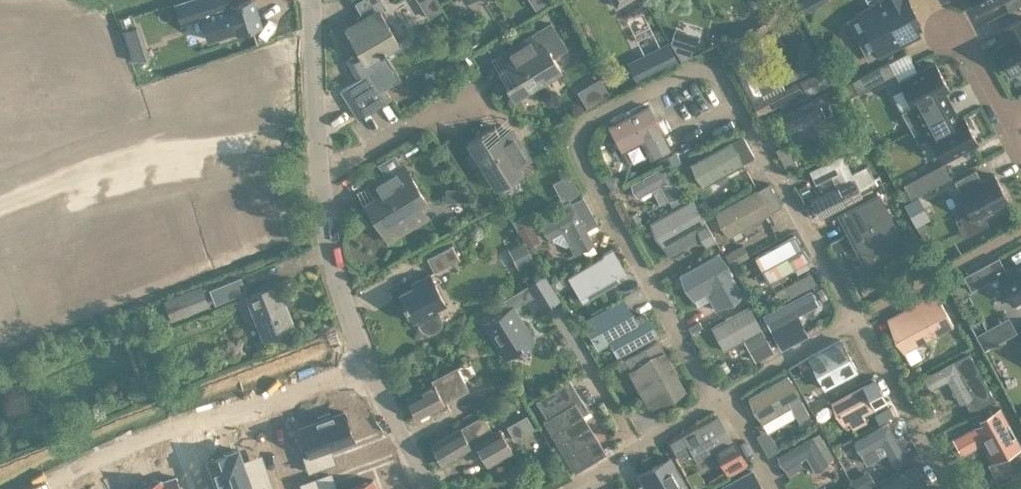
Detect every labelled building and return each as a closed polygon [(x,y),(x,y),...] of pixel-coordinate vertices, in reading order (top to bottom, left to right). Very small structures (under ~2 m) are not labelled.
[(178,4),(182,18),(192,15),(199,13),(206,37),(222,32),(222,34),(259,23),(251,0),(239,0),(231,3),(230,0),(176,0),(178,4)] [(339,88),(357,116),(389,95),(382,84),(396,76),(380,50),(383,48),(383,47),(396,39),(377,7),(383,4),(380,0),(357,0),(355,1),(364,15),(344,27),(354,43),(356,42),(359,48),(347,55),(360,75),(339,88)] [(419,1),(427,14),(438,7),(434,0),(421,0),(419,1)] [(810,0),(796,0),(802,10),(812,5),(810,0)] [(908,0),(879,0),(847,17),(867,56),(917,31),(910,18),(915,15),(908,0)] [(975,9),(993,0),(971,0),(975,9)] [(994,45),(1007,71),(1020,63),(1020,14),(999,25),(1006,39),(994,45)] [(502,49),(509,61),(496,68),(513,96),(559,68),(551,55),(565,47),(549,21),(530,32),(502,49)] [(691,47),(668,39),(679,58),(689,54),(691,47)] [(744,56),(731,62),(748,98),(771,87),(780,82),(774,68),(755,77),(744,56)] [(886,59),(874,66),(881,78),(893,72),(887,61),(886,59)] [(949,108),(951,106),(942,88),(947,86),(933,60),(897,79),(910,103),(899,109),(909,128),(949,108)] [(826,64),(798,78),(805,93),(833,78),(826,64)] [(779,86),(785,101),(805,93),(798,78),(779,86)] [(845,95),(855,89),(849,78),(839,84),(845,95)] [(0,104),(0,144),(2,151),(3,150),(25,143),(16,115),(28,111),(20,87),(6,92),(9,101),(0,104)] [(771,87),(748,98),(756,115),(779,104),(771,87)] [(828,88),(779,111),(782,118),(781,119),(787,131),(788,131),(791,138),(810,129),(813,137),(817,135),(821,145),(834,139),(833,138),(842,134),(831,111),(823,115),(817,103),(832,96),(828,88)] [(646,103),(607,124),(620,149),(640,139),(649,156),(657,152),(669,146),(646,103)] [(911,129),(917,141),(927,135),(940,159),(976,140),(963,115),(956,119),(950,108),(911,129)] [(501,135),(493,123),(466,140),(494,185),(521,169),(518,163),(529,157),(512,129),(501,135)] [(689,161),(692,174),(701,183),(740,161),(753,154),(741,133),(728,140),(728,139),(689,161)] [(796,162),(785,139),(772,146),(783,169),(796,162)] [(807,142),(798,149),(803,158),(812,153),(807,142)] [(679,159),(677,154),(674,148),(666,152),(671,163),(679,159)] [(375,193),(363,201),(387,239),(426,214),(418,203),(425,199),(408,172),(407,172),(400,161),(399,162),(392,151),(376,162),(382,172),(368,182),(375,193)] [(857,187),(862,185),(866,183),(873,179),(865,163),(849,171),(840,152),(808,168),(816,185),(832,177),(837,187),(841,185),(845,195),(858,188),(857,187)] [(949,175),(941,161),(902,182),(910,196),(916,193),(949,175)] [(679,190),(664,163),(629,181),(636,194),(658,182),(666,197),(674,196),(679,190)] [(952,178),(942,183),(951,199),(952,198),(959,194),(967,210),(970,216),(981,210),(1006,197),(993,171),(985,175),(978,164),(973,167),(952,178)] [(568,172),(556,178),(566,195),(577,189),(568,172)] [(755,188),(714,210),(717,224),(726,233),(767,210),(780,203),(768,181),(755,188)] [(805,182),(797,186),(802,193),(809,189),(805,182)] [(836,204),(830,191),(811,200),(818,213),(836,204)] [(863,258),(900,239),(876,192),(874,193),(839,211),(863,258)] [(243,193),(216,200),(219,215),(228,212),(235,240),(238,240),(240,247),(266,241),(264,233),(282,229),(280,220),(280,218),(279,218),(277,211),(278,211),(278,209),(277,209),(275,200),(246,207),(243,193)] [(910,196),(902,201),(902,202),(913,221),(927,214),(916,194),(916,193),(910,196)] [(574,250),(579,247),(592,240),(584,227),(596,221),(581,195),(570,201),(568,198),(555,205),(556,207),(538,217),(547,234),(560,227),(574,250)] [(696,200),(701,210),(708,206),(702,196),(696,200)] [(704,244),(714,239),(690,197),(648,220),(652,235),(661,245),(694,226),(704,244)] [(634,210),(627,214),(632,225),(640,220),(634,210)] [(517,226),(516,226),(522,238),(535,232),(528,219),(528,220),(517,226)] [(806,258),(792,233),(753,255),(767,280),(806,258)] [(425,256),(432,270),(457,258),(447,238),(434,245),(436,250),(425,256)] [(522,238),(511,244),(521,262),(531,256),(522,238)] [(741,242),(723,252),(729,263),(747,253),(741,242)] [(602,252),(566,274),(580,298),(616,275),(614,272),(624,267),(612,245),(601,250),(602,252)] [(740,293),(717,251),(677,272),(682,287),(692,297),(695,303),(707,296),(713,306),(732,303),(734,306),(749,298),(745,291),(740,293)] [(1004,269),(996,255),(960,274),(968,289),(994,275),(1009,303),(1020,297),(1020,260),(1004,269)] [(912,260),(901,265),(906,276),(917,271),(912,260)] [(412,318),(414,317),(418,324),(421,327),(425,329),(429,330),(434,328),(437,326),(439,321),(440,317),(439,313),(435,306),(444,301),(428,271),(409,281),(411,285),(398,292),(412,318)] [(185,272),(175,276),(178,287),(188,284),(185,272)] [(498,313),(483,322),(503,354),(531,338),(512,307),(531,295),(540,309),(559,297),(553,288),(549,281),(543,272),(492,303),(498,313)] [(556,276),(549,281),(553,288),(561,283),(560,283),(565,280),(561,274),(557,277),(556,276)] [(175,276),(164,279),(168,290),(178,287),(175,276)] [(239,277),(209,288),(214,301),(244,290),(239,277)] [(245,294),(262,338),(292,326),(275,282),(245,294)] [(208,304),(199,283),(161,298),(169,319),(208,304)] [(822,284),(815,287),(821,298),(827,294),(822,284)] [(133,285),(123,288),(127,300),(137,297),(133,285)] [(909,314),(891,324),(904,348),(914,342),(952,322),(939,298),(942,296),(937,287),(904,305),(909,314)] [(123,288),(113,292),(117,303),(127,300),(123,288)] [(808,289),(769,310),(763,313),(780,345),(801,334),(791,314),(815,302),(808,289)] [(587,317),(583,319),(594,339),(606,332),(609,337),(619,332),(627,345),(653,331),(642,311),(631,316),(622,298),(587,317)] [(746,303),(711,323),(724,347),(743,337),(755,358),(771,349),(746,303)] [(632,352),(659,401),(683,387),(655,338),(632,352)] [(855,368),(841,342),(809,360),(815,371),(822,385),(843,374),(855,368)] [(962,398),(968,409),(976,405),(992,396),(967,350),(923,373),(924,381),(930,386),(946,377),(958,400),(962,398)] [(723,358),(716,362),(721,371),(728,367),(723,358)] [(428,409),(432,417),(449,408),(445,400),(467,388),(455,365),(429,378),(431,381),(404,395),(415,416),(428,409)] [(747,395),(760,420),(789,404),(794,412),(804,407),(799,398),(785,373),(747,395)] [(568,377),(533,398),(545,418),(542,419),(572,468),(603,450),(580,413),(587,409),(568,377)] [(865,419),(861,411),(873,405),(884,399),(872,377),(861,383),(829,400),(841,422),(846,419),(851,426),(865,419)] [(531,395),(536,390),(534,384),(527,383),(523,388),(525,394),(531,395)] [(817,383),(802,391),(809,406),(825,398),(817,383)] [(822,400),(811,406),(818,419),(829,413),(822,400)] [(886,404),(872,412),(877,420),(891,412),(886,404)] [(985,461),(995,480),(1020,467),(1020,448),(1018,443),(1006,421),(1001,424),(993,408),(978,416),(980,420),(952,436),(961,451),(981,440),(990,458),(985,461)] [(301,423),(298,424),(299,424),(308,451),(302,453),(307,468),(319,464),(318,461),(332,456),(328,446),(328,445),(330,444),(331,445),(332,445),(332,444),(334,443),(337,442),(338,443),(339,442),(339,441),(352,437),(342,409),(339,410),(338,409),(337,409),(337,410),(335,411),(333,411),(331,411),(332,412),(329,413),(327,409),(315,414),(317,417),(316,418),(315,418),(314,418),(313,418),(312,418),(312,419),(310,420),(308,420),(306,420),(307,421),(305,422),(303,422),(301,422),(301,423)] [(475,452),(480,449),(489,462),(512,447),(499,427),(493,431),(482,412),(433,445),(444,464),(471,446),(475,452)] [(504,424),(512,438),(532,426),(525,412),(504,424)] [(714,447),(726,468),(742,459),(730,437),(728,438),(715,415),(683,432),(669,440),(678,457),(692,449),(696,457),(714,447)] [(853,439),(859,451),(865,461),(885,449),(892,461),(904,455),(916,448),(908,434),(903,436),(901,433),(894,437),(885,421),(853,439)] [(782,465),(783,465),(786,471),(801,464),(798,456),(804,453),(813,468),(825,461),(824,459),(831,455),(823,440),(817,430),(776,453),(782,465)] [(771,437),(761,443),(766,453),(777,447),(771,437)] [(207,457),(217,486),(209,488),(210,488),(268,488),(259,465),(244,470),(239,458),(235,447),(234,447),(225,450),(224,451),(223,451),(223,450),(216,452),(209,455),(209,456),(207,457)] [(629,487),(630,488),(687,488),(667,455),(666,456),(655,462),(650,465),(639,472),(638,471),(637,472),(642,480),(629,487)] [(867,488),(928,488),(914,463),(867,488)] [(685,473),(693,488),(705,482),(701,475),(695,467),(685,473)] [(749,468),(713,488),(761,488),(749,468)] [(856,488),(860,488),(871,482),(864,468),(849,477),(856,488)] [(299,481),(302,488),(333,488),(332,485),(326,471),(312,476),(299,481)] [(147,480),(150,488),(179,488),(174,474),(159,479),(158,476),(156,477),(148,480),(147,480)] [(371,477),(336,488),(375,488),(371,477)] [(130,488),(150,488),(147,480),(146,481),(138,483),(136,484),(137,487),(134,488),(130,488)]
